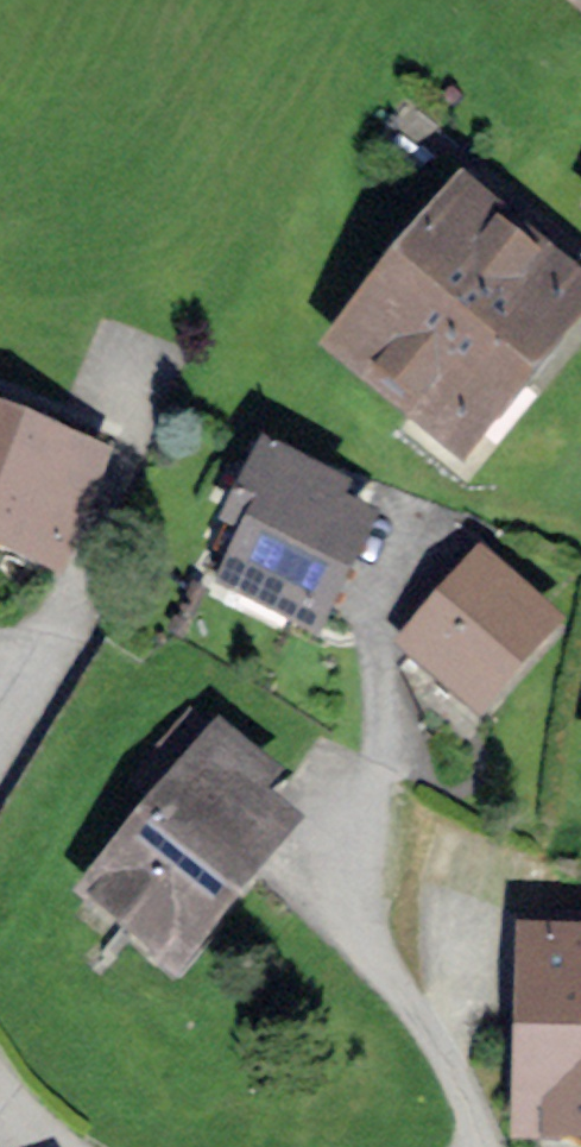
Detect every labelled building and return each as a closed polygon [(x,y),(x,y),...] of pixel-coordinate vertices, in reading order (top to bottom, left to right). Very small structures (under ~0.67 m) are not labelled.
[(330,357),(467,476),(580,346),(580,285),(475,192),(330,357)] [(70,582),(119,461),(0,414),(0,554),(70,582)] [(255,525),(227,594),(340,639),(392,508),(266,458),(241,520),(255,525)] [(492,555),(405,650),(485,723),(572,628),(492,555)] [(225,736),(85,906),(187,989),(314,835),(276,804),(289,788),(225,736)] [(527,939),(528,1146),(580,1146),(580,938),(527,939)]
